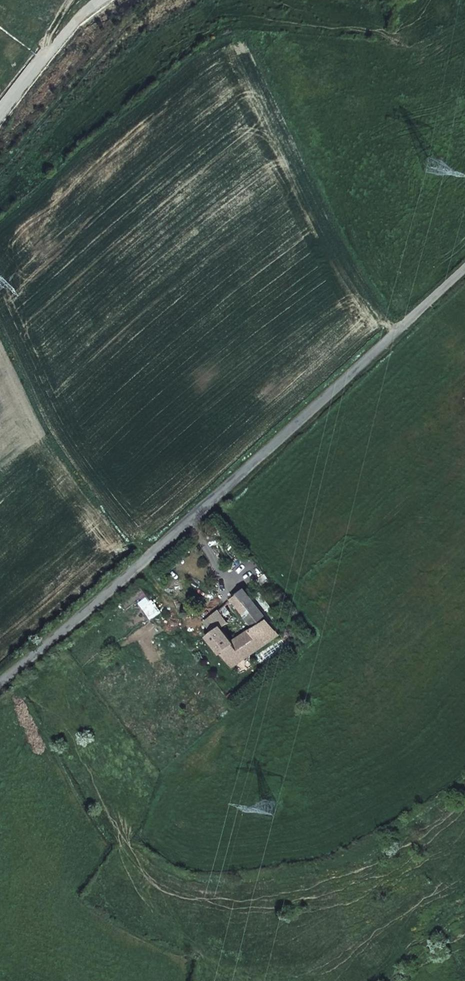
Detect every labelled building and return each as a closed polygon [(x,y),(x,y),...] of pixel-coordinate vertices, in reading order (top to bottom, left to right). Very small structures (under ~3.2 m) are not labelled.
[(255,581),(260,588),(270,579),(265,573),(255,581)] [(246,589),(204,622),(210,630),(207,631),(206,633),(206,635),(208,637),(210,638),(233,668),(281,634),(246,589)] [(146,594),(140,599),(146,606),(153,601),(146,594)] [(171,640),(175,648),(183,644),(178,636),(171,640)] [(268,660),(286,648),(281,641),(263,654),(268,660)]
